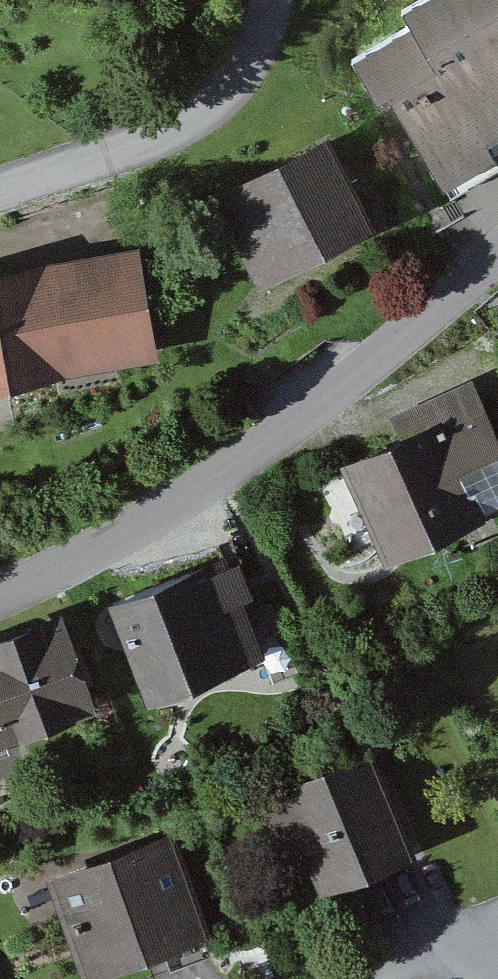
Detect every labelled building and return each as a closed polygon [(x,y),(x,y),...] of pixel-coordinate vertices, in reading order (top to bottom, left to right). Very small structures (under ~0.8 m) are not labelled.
[(355,54),(380,97),(390,92),(450,193),(497,164),(497,158),(492,148),(497,144),(497,0),(414,0),(405,5),(413,20),(355,54)] [(372,217),(328,133),(216,192),(261,276),(372,217)] [(139,245),(0,267),(0,383),(157,358),(139,245)] [(350,470),(401,575),(497,528),(497,394),(486,368),(425,397),(439,426),(350,470)] [(277,654),(233,554),(114,605),(158,705),(277,654)] [(74,618),(0,647),(0,752),(110,709),(74,618)] [(421,857),(378,753),(273,797),(287,832),(305,825),(333,893),(421,857)] [(178,831),(53,876),(91,978),(105,978),(217,938),(178,831)]
